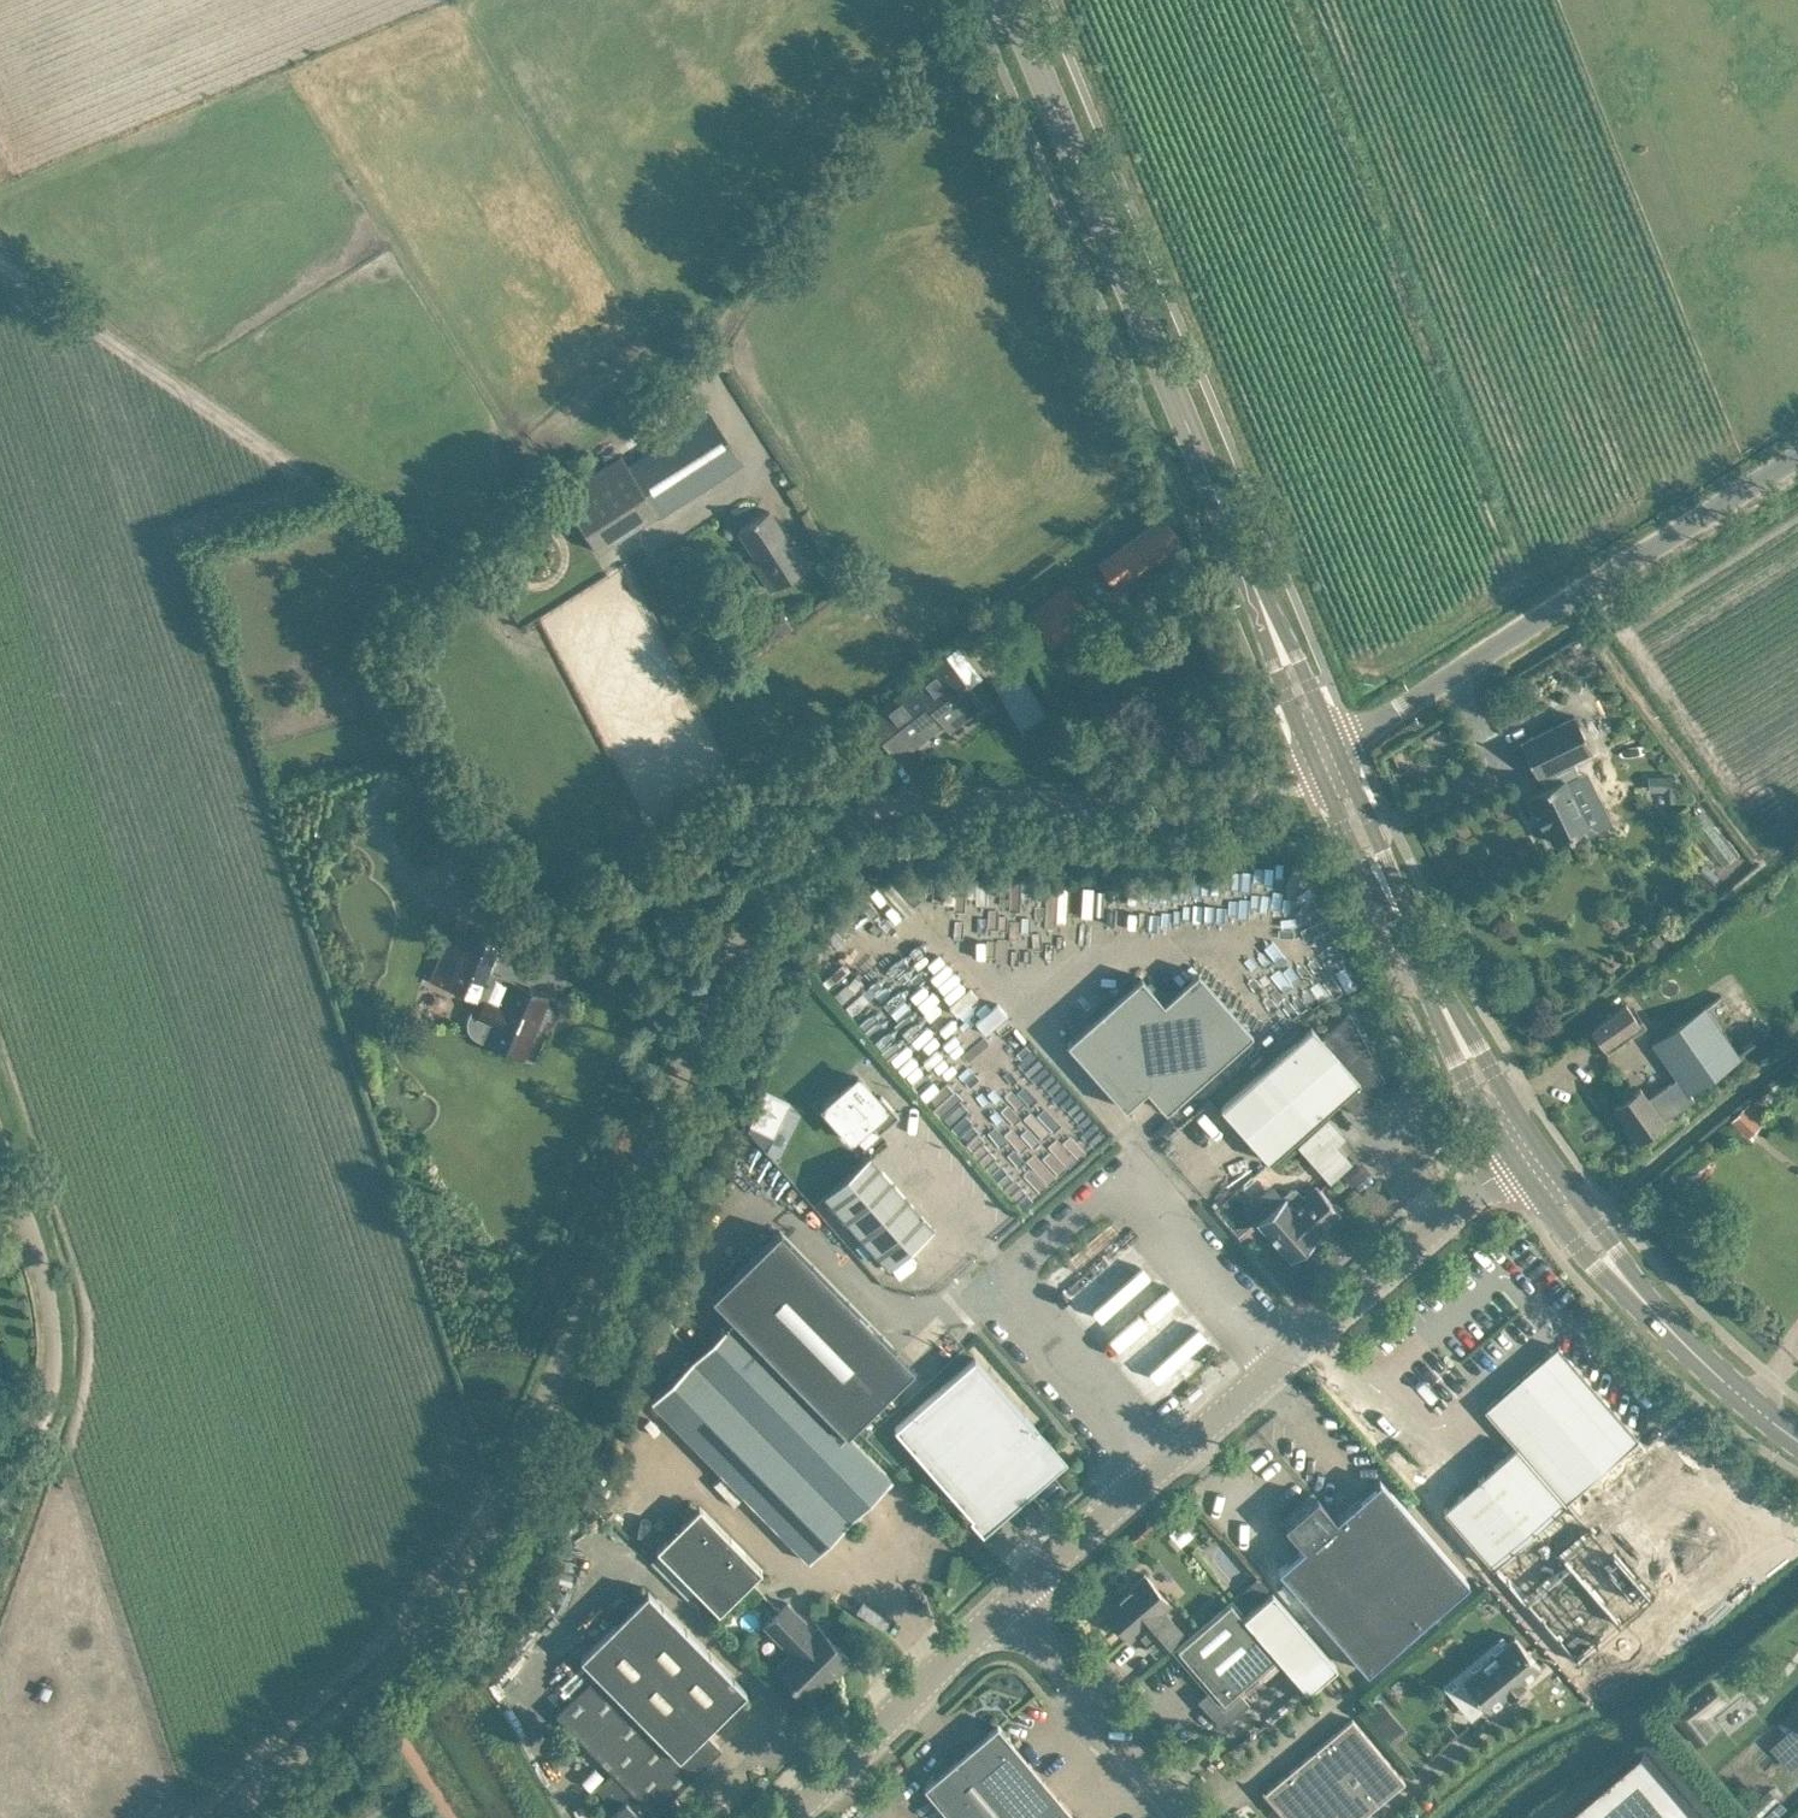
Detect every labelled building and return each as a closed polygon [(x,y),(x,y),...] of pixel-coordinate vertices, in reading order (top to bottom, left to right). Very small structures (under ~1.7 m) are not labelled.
[(598,550),(659,510),(661,515),(742,462),(710,412),(629,464),(622,454),(561,493),(598,550)] [(775,587),(786,579),(806,566),(769,509),(749,522),(742,526),(760,554),(755,557),(775,587)] [(1099,562),(1115,585),(1181,538),(1164,515),(1099,562)] [(665,551),(655,557),(661,566),(671,559),(665,551)] [(1028,614),(1037,626),(1051,645),(1068,632),(1067,630),(1088,615),(1067,585),(1028,614)] [(913,682),(866,719),(883,739),(893,752),(894,752),(939,717),(948,729),(984,701),(971,684),(946,656),(921,676),(926,682),(918,689),(913,682)] [(1575,714),(1520,741),(1537,775),(1541,774),(1546,785),(1530,793),(1539,811),(1536,812),(1542,824),(1544,824),(1553,841),(1587,824),(1568,785),(1581,779),(1571,759),(1592,749),(1575,714)] [(1612,745),(1644,730),(1640,722),(1608,737),(1612,745)] [(1669,756),(1657,740),(1648,745),(1660,762),(1669,756)] [(1663,773),(1648,773),(1648,788),(1663,788),(1663,798),(1676,798),(1675,773),(1663,773)] [(1705,864),(1696,874),(1709,885),(1718,875),(1705,864)] [(1658,932),(1651,937),(1657,945),(1664,939),(1658,932)] [(467,933),(445,988),(475,1000),(481,1002),(477,1013),(471,1010),(468,1018),(467,1019),(467,1020),(467,1021),(467,1022),(467,1023),(467,1024),(467,1025),(467,1026),(468,1027),(468,1028),(469,1029),(469,1030),(470,1031),(471,1032),(472,1032),(473,1033),(489,1040),(501,1045),(524,1054),(536,1023),(544,1027),(549,1025),(553,1021),(557,1011),(558,1005),(556,1002),(553,998),(548,996),(512,981),(488,971),(499,946),(467,933)] [(852,968),(832,987),(855,1010),(874,992),(852,968)] [(1067,1042),(1125,1107),(1147,1087),(1166,1109),(1253,1032),(1198,970),(1164,1001),(1141,976),(1067,1042)] [(1608,1051),(1643,1026),(1626,1003),(1591,1027),(1608,1051)] [(1640,1086),(1614,1105),(1637,1138),(1663,1119),(1679,1107),(1694,1097),(1689,1091),(1740,1055),(1705,1005),(1653,1041),(1678,1078),(1665,1087),(1649,1098),(1640,1086)] [(951,1008),(927,1019),(937,1040),(961,1028),(951,1008)] [(1221,1106),(1269,1160),(1341,1097),(1351,1108),(1384,1079),(1350,1012),(1322,1037),(1312,1026),(1221,1106)] [(994,1034),(1001,1045),(1022,1030),(1015,1019),(994,1034)] [(919,1033),(895,1054),(911,1071),(934,1050),(919,1033)] [(859,1076),(825,1106),(837,1119),(833,1123),(845,1136),(849,1133),(852,1136),(870,1120),(879,1131),(899,1114),(882,1094),(878,1097),(859,1076)] [(765,1090),(749,1124),(774,1135),(790,1102),(765,1090)] [(1748,1102),(1731,1120),(1748,1136),(1765,1118),(1759,1112),(1750,1104),(1748,1102)] [(1327,1117),(1298,1143),(1329,1178),(1349,1161),(1334,1143),(1343,1135),(1327,1117)] [(826,1194),(889,1266),(933,1227),(870,1155),(826,1194)] [(1257,1220),(1291,1259),(1319,1235),(1317,1232),(1341,1211),(1317,1184),(1304,1195),(1296,1187),(1291,1187),(1282,1195),(1284,1197),(1257,1220)] [(743,1308),(857,1424),(914,1367),(780,1229),(712,1295),(734,1318),(743,1308)] [(1089,1320),(1149,1266),(1139,1255),(1079,1309),(1089,1320)] [(892,1478),(848,1433),(857,1424),(743,1308),(734,1318),(651,1399),(809,1560),(892,1478)] [(1516,1444),(1444,1508),(1493,1564),(1575,1659),(1649,1594),(1567,1499),(1620,1453),(1638,1438),(1558,1345),(1539,1361),(1485,1408),(1516,1444)] [(1003,1510),(1054,1466),(1046,1457),(1055,1448),(975,1356),(895,1425),(975,1518),(995,1501),(1003,1510)] [(1380,1479),(1336,1518),(1317,1496),(1285,1524),(1304,1546),(1279,1568),(1367,1670),(1469,1581),(1380,1479)] [(763,1569),(700,1505),(657,1547),(719,1611),(763,1569)] [(1156,1651),(1182,1629),(1163,1608),(1170,1602),(1145,1573),(1105,1608),(1130,1636),(1137,1630),(1156,1651)] [(747,1689),(648,1589),(581,1656),(597,1672),(556,1713),(613,1770),(596,1786),(606,1797),(603,1801),(613,1811),(609,1815),(612,1817),(674,1817),(685,1807),(672,1795),(722,1746),(705,1730),(747,1689)] [(1337,1665),(1273,1591),(1244,1616),(1278,1654),(1308,1691),(1337,1665)] [(848,1656),(818,1625),(815,1629),(788,1601),(765,1623),(792,1651),(777,1666),(807,1697),(848,1656)] [(1231,1601),(1177,1648),(1217,1693),(1204,1704),(1222,1726),(1250,1702),(1238,1688),(1278,1654),(1244,1616),(1231,1601)] [(1541,1666),(1515,1634),(1463,1678),(1489,1711),(1507,1696),(1509,1699),(1528,1685),(1524,1680),(1541,1666)] [(1366,1713),(1388,1741),(1404,1728),(1382,1701),(1366,1713)] [(1794,1708),(1794,1709),(1785,1718),(1793,1727),(1779,1740),(1797,1761),(1797,1704),(1794,1708)] [(1353,1717),(1264,1791),(1287,1817),(1361,1817),(1406,1780),(1353,1717)] [(952,1817),(1075,1817),(1077,1817),(998,1723),(924,1785),(952,1817)] [(1562,1817),(1703,1817),(1644,1749),(1562,1817)] [(1768,1817),(1769,1817),(1790,1806),(1782,1792),(1760,1804),(1768,1817)]
